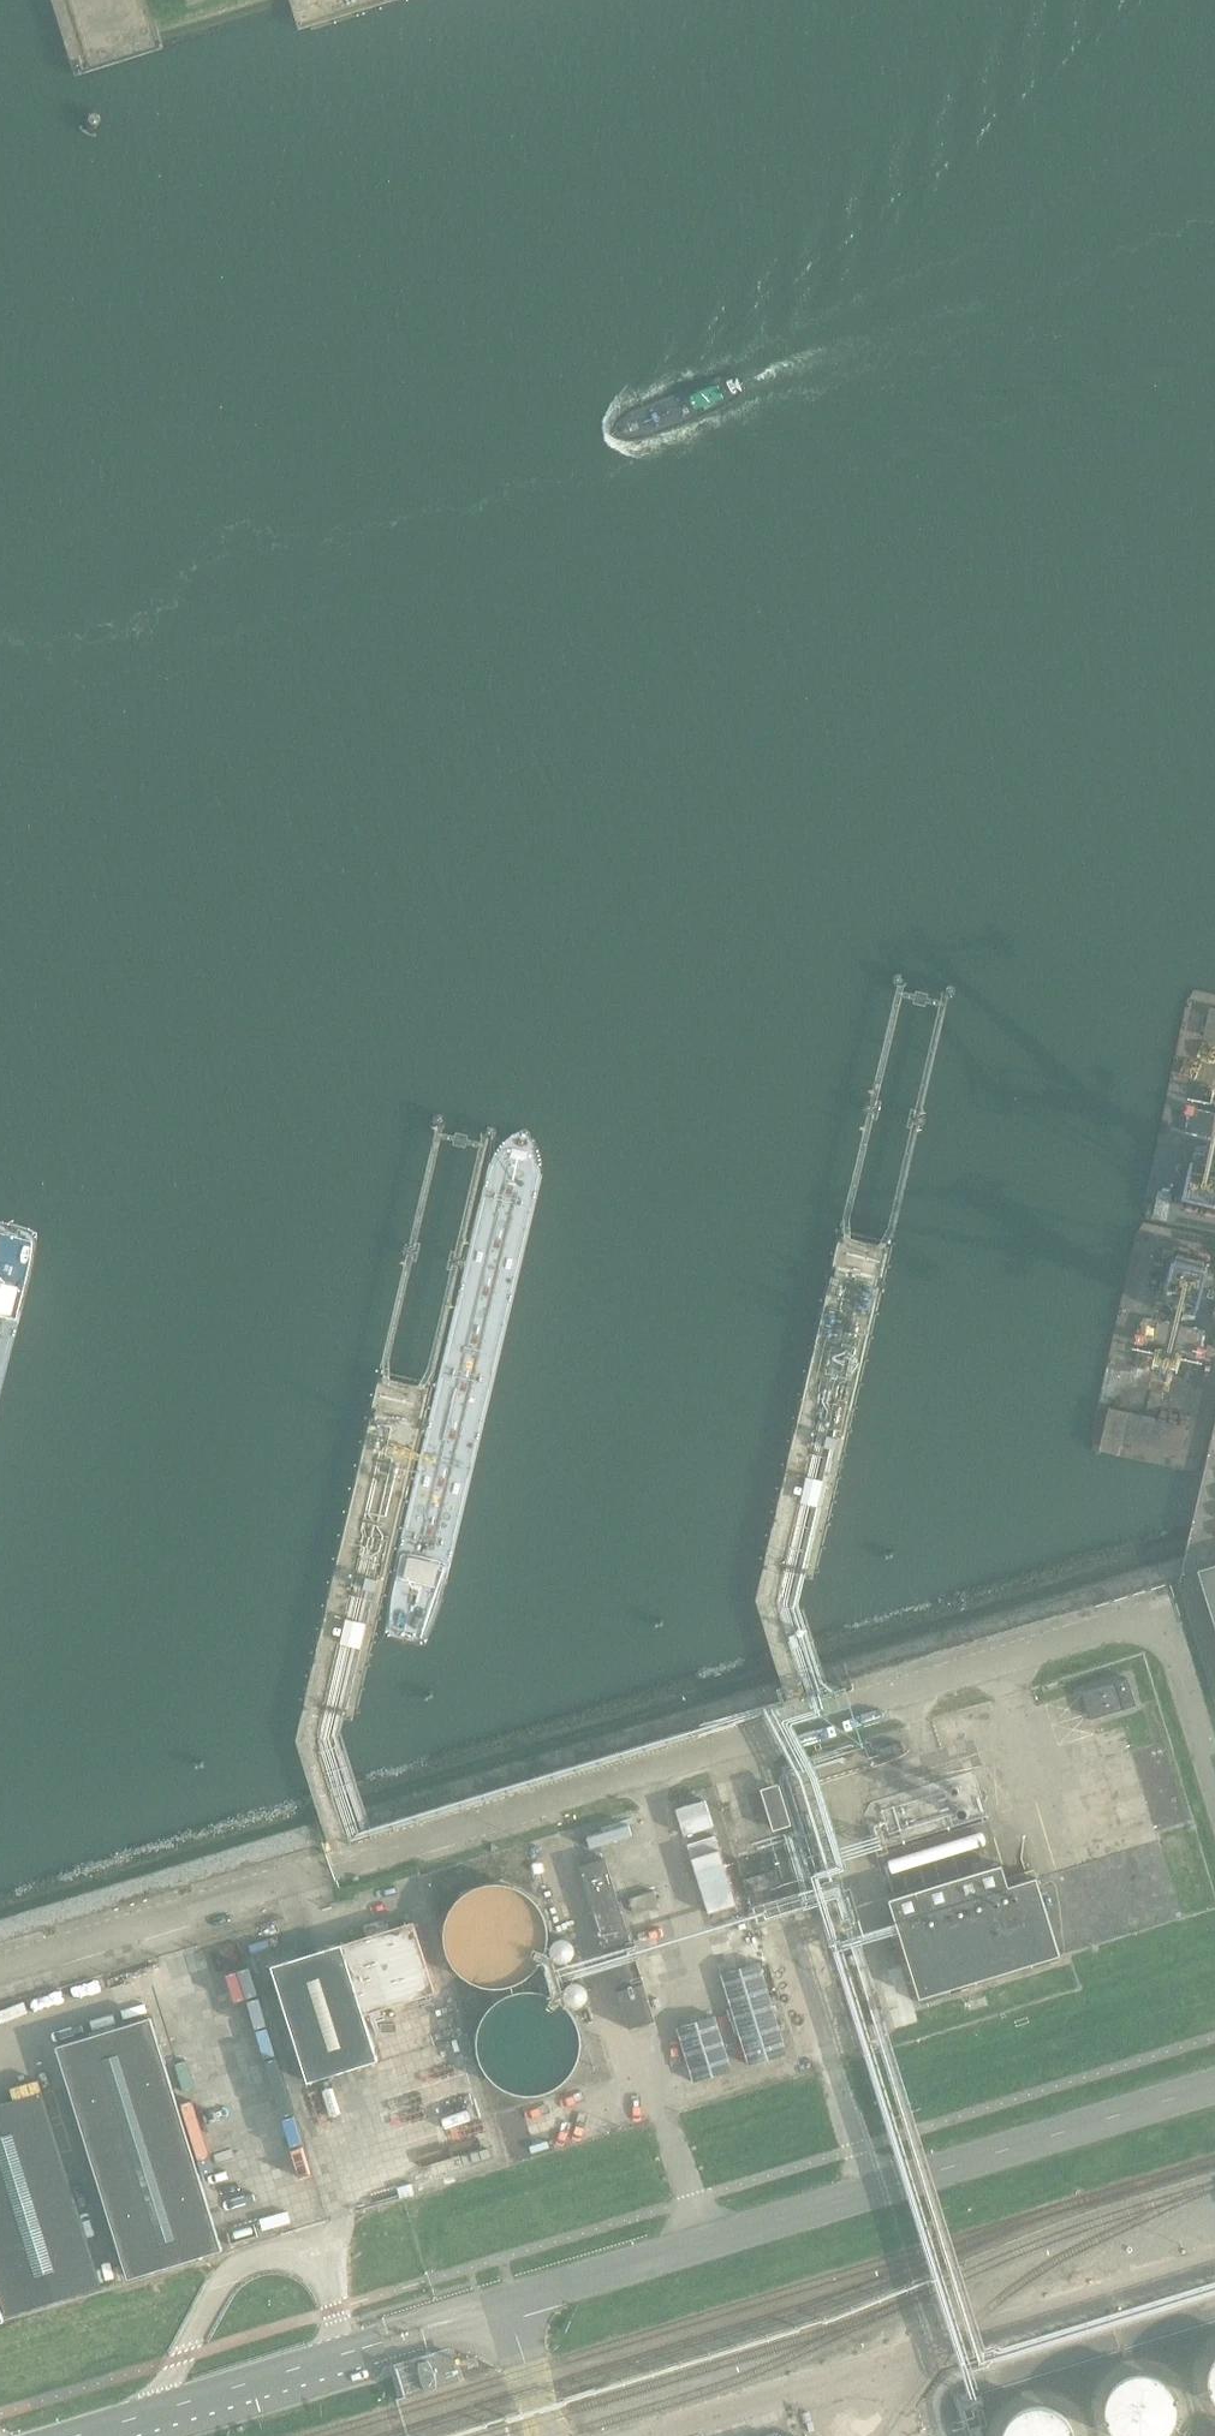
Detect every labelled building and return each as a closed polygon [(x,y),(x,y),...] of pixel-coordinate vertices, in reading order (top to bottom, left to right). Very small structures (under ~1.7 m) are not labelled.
[(862,1267),(874,1269),(877,1257),(865,1254),(862,1267)] [(402,1407),(414,1410),(417,1398),(405,1395),(402,1407)] [(1198,1571),(1214,1624),(1214,1566),(1198,1571)] [(1129,1678),(1083,1692),(1091,1719),(1137,1705),(1129,1678)] [(774,1830),(794,1824),(781,1782),(776,1783),(762,1787),(774,1830)] [(704,1798),(675,1806),(688,1849),(717,1841),(704,1798)] [(824,1818),(815,1820),(822,1845),(832,1842),(829,1833),(830,1833),(829,1828),(827,1829),(824,1818)] [(631,1825),(584,1839),(587,1852),(634,1837),(631,1825)] [(644,1976),(607,1856),(581,1863),(618,1984),(644,1976)] [(920,1998),(1061,1955),(1037,1878),(1009,1886),(1002,1865),(890,1900),(920,1998)] [(656,1890),(631,1898),(635,1911),(661,1903),(656,1890)] [(414,1922),(367,1937),(272,1967),(308,2083),(378,2061),(364,2015),(436,1992),(414,1922)] [(721,1973),(749,2066),(788,2054),(760,1962),(721,1973)] [(657,2019),(646,1981),(619,1990),(631,2028),(657,2019)] [(693,2083),(733,2071),(716,2015),(677,2027),(693,2083)] [(57,2046),(129,2279),(223,2249),(152,2017),(57,2046)] [(43,2090),(0,2103),(0,2302),(4,2316),(103,2285),(43,2090)] [(1184,2408),(1183,2400),(1181,2393),(1178,2386),(1173,2380),(1167,2375),(1160,2371),(1153,2368),(1145,2367),(1137,2368),(1130,2369),(1123,2373),(1116,2377),(1111,2383),(1107,2389),(1104,2397),(1102,2404),(1102,2412),(1104,2420),(1107,2427),(1111,2433),(1113,2435),(1173,2435),(1178,2430),(1181,2423),(1183,2416),(1184,2408)] [(1079,2429),(1075,2422),(1070,2416),(1064,2411),(1058,2407),(1050,2404),(1042,2403),(1035,2404),(1027,2406),(1020,2409),(1014,2413),(1008,2419),(1004,2426),(1001,2433),(1001,2435),(1081,2435),(1079,2429)]
